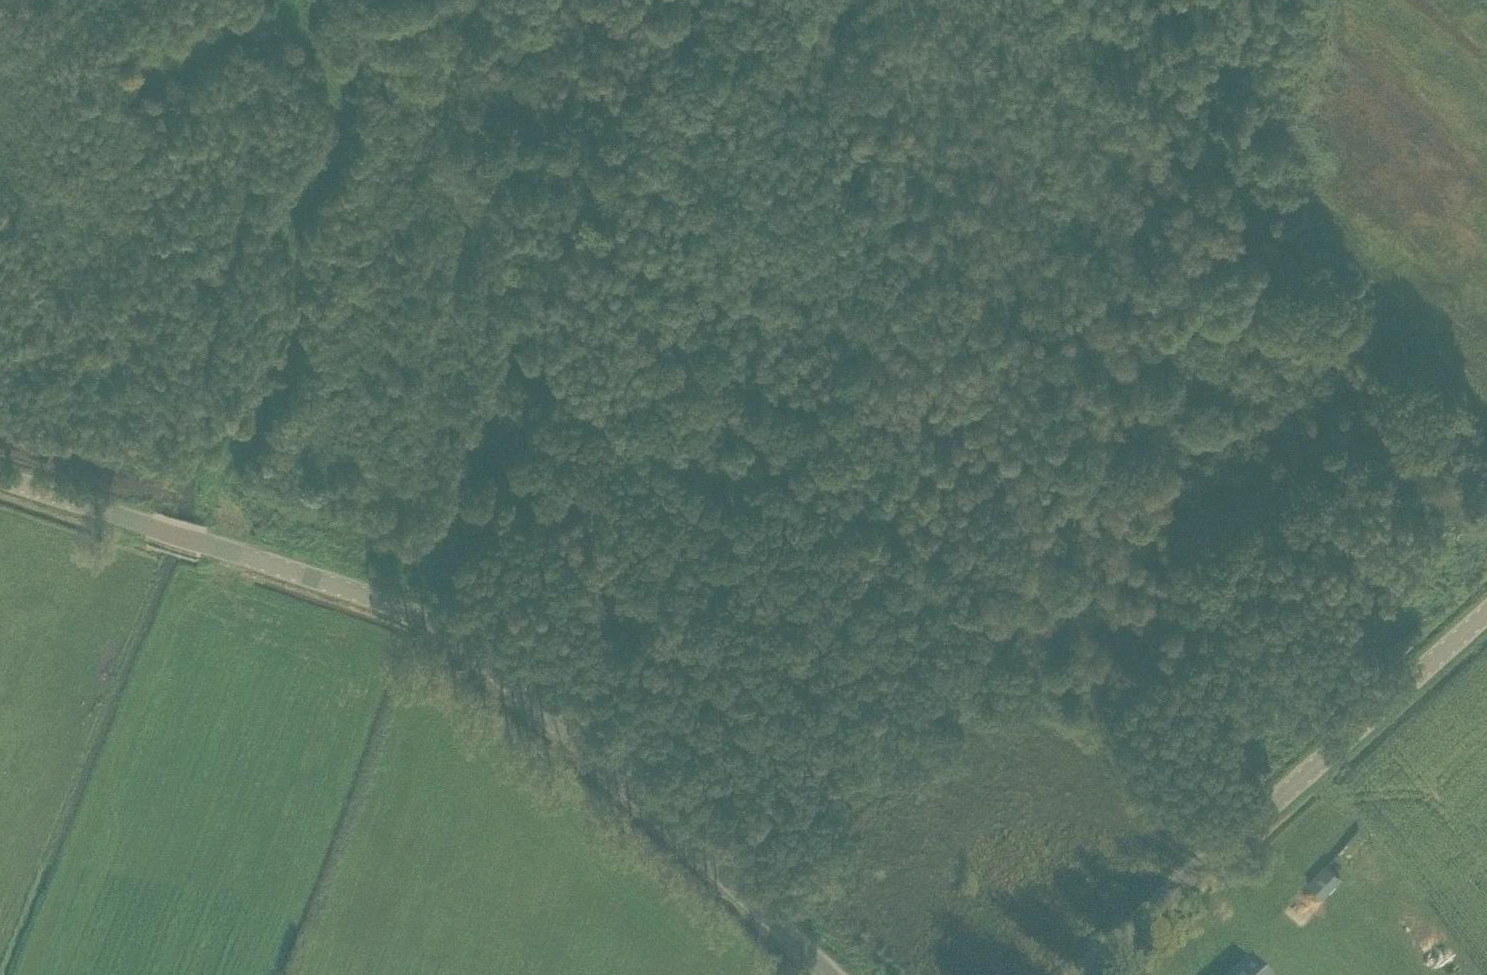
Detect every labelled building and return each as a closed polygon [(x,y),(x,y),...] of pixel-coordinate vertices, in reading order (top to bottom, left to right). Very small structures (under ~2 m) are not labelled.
[(1306,883),(1319,895),(1368,839),(1354,827),(1306,883)] [(1251,957),(1231,974),(1268,974),(1251,957)]
